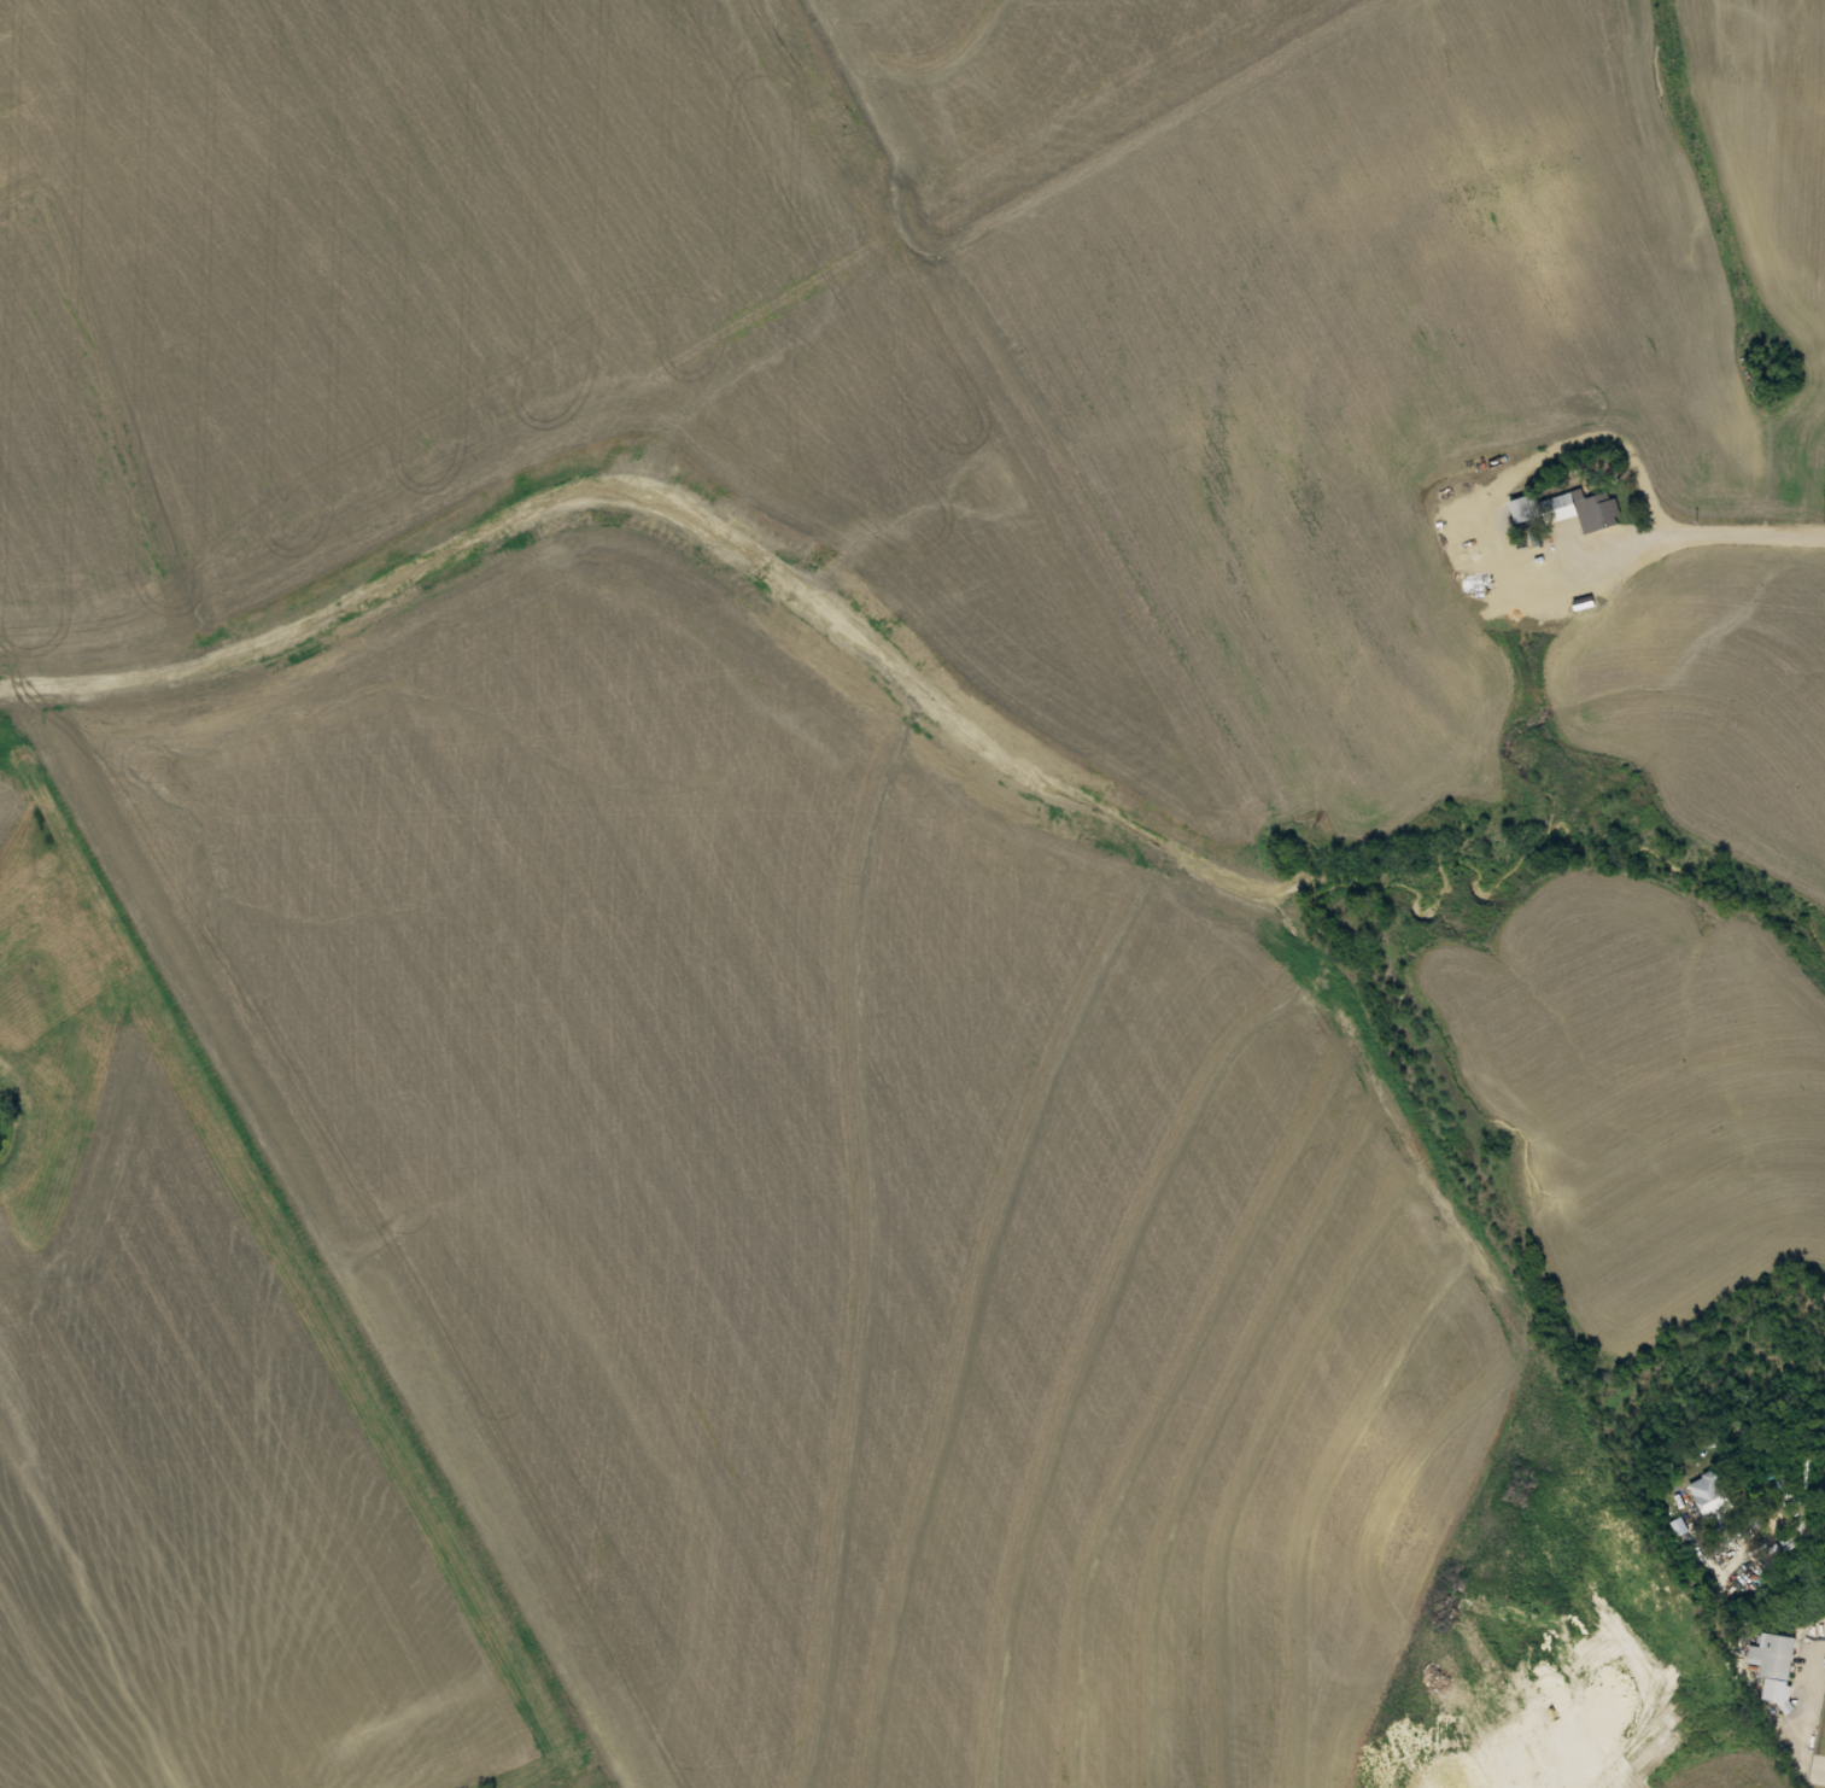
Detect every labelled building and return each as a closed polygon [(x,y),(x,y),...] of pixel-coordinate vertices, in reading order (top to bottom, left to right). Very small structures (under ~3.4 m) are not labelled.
[(1586,493),(1621,481),(1625,493),(1614,497),(1618,506),(1593,513),(1586,493)] [(1545,501),(1574,491),(1580,512),(1552,521),(1545,501)] [(1739,1504),(1716,1469),(1688,1487),(1711,1522),(1739,1504)] [(1493,1749),(1509,1785),(1540,1772),(1525,1735),(1493,1749)]
